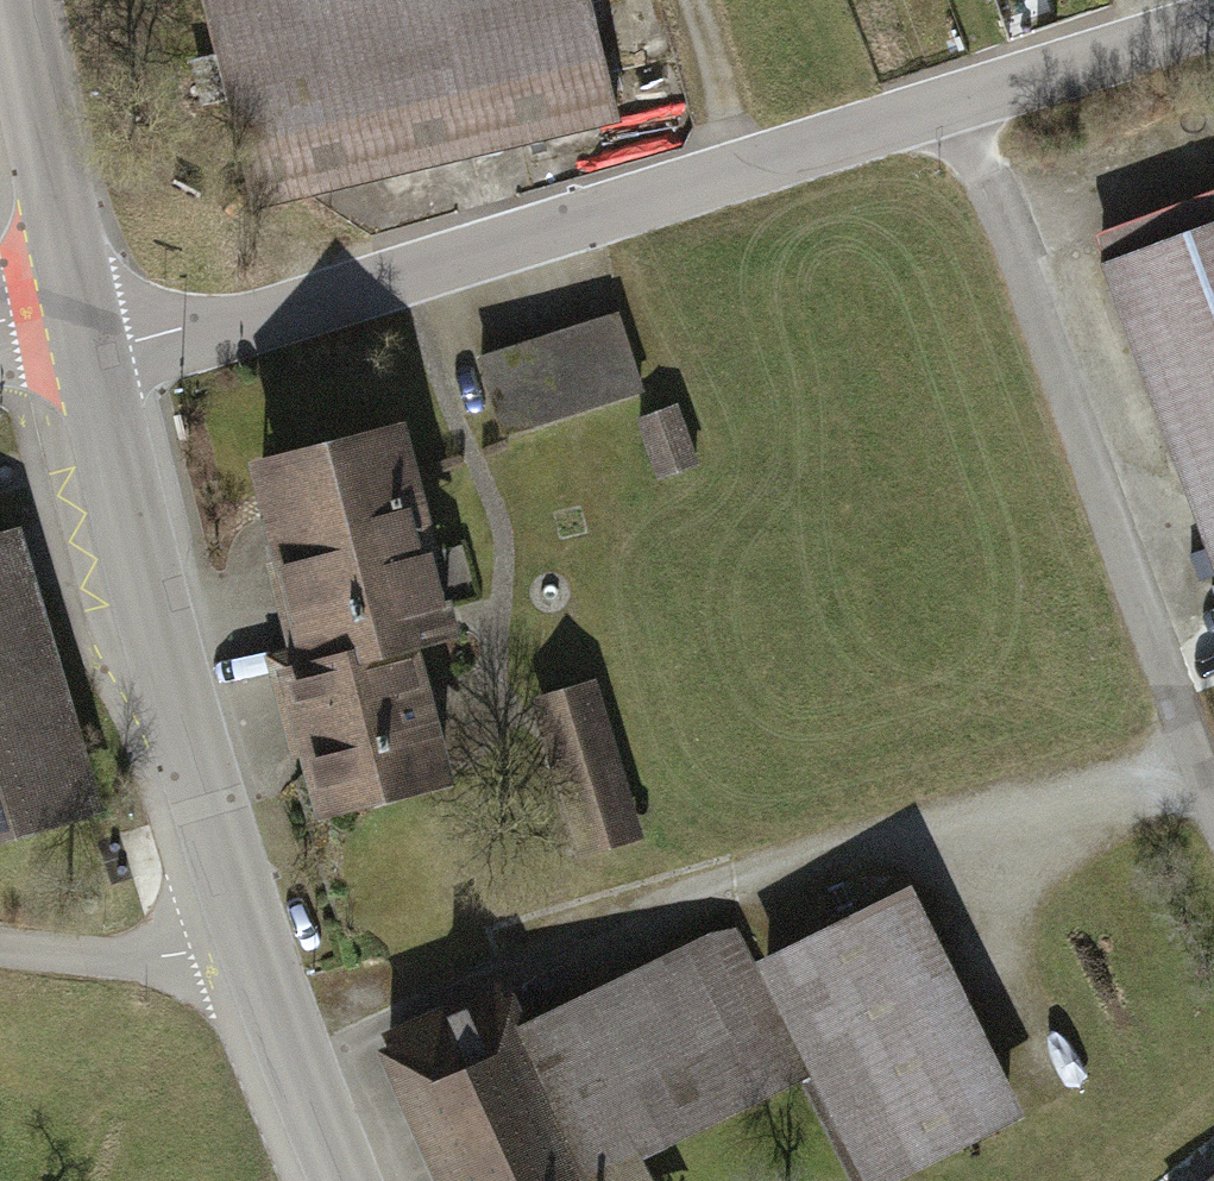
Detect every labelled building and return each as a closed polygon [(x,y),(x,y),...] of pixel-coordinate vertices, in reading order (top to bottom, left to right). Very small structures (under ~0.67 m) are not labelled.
[(249,209),(609,122),(579,0),(198,0),(249,209)] [(1084,241),(1213,585),(1213,192),(1084,241)] [(612,314),(470,362),(499,448),(641,400),(612,314)] [(678,409),(631,426),(653,489),(700,472),(678,409)] [(398,412),(248,452),(305,660),(272,669),(313,818),(448,782),(413,652),(460,639),(398,412)] [(0,509),(0,823),(85,801),(6,507),(0,509)] [(591,677),(526,698),(578,856),(643,834),(591,677)] [(907,898),(756,969),(803,1068),(856,1180),(901,1180),(1015,1127),(907,898)] [(736,927),(517,1030),(583,1171),(803,1068),(756,969),(736,927)] [(369,1049),(431,1180),(588,1180),(583,1171),(517,1030),(498,989),(369,1049)] [(1203,1180),(1213,1180),(1213,1173),(1203,1180)]
